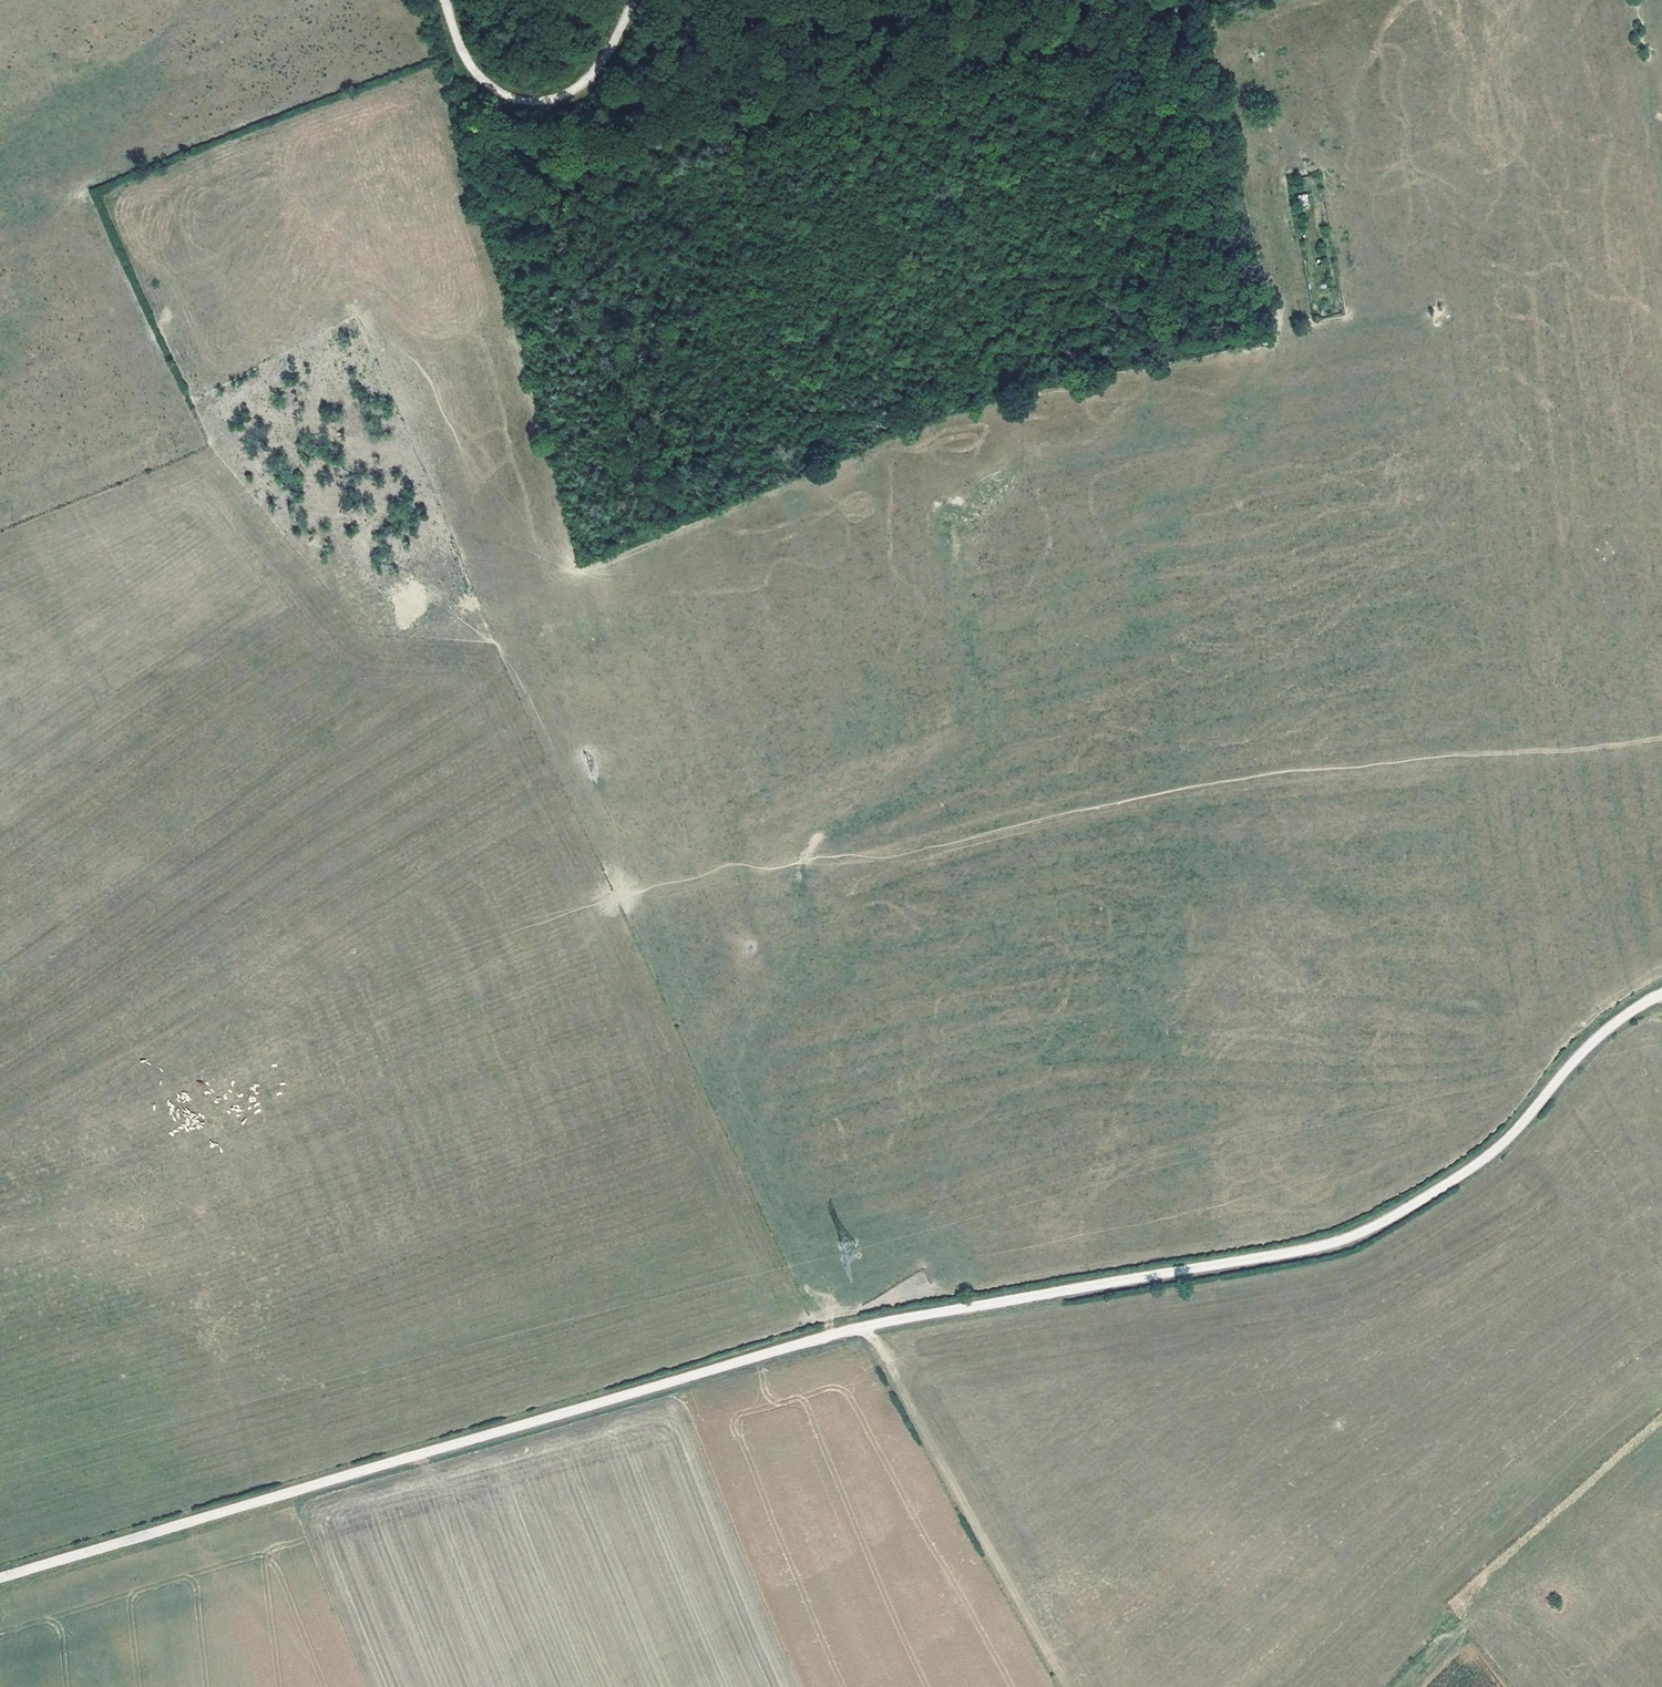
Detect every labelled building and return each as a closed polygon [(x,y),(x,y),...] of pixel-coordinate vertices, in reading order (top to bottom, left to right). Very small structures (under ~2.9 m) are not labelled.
[(1309,208),(1308,193),(1298,193),(1299,209),(1309,208)]
